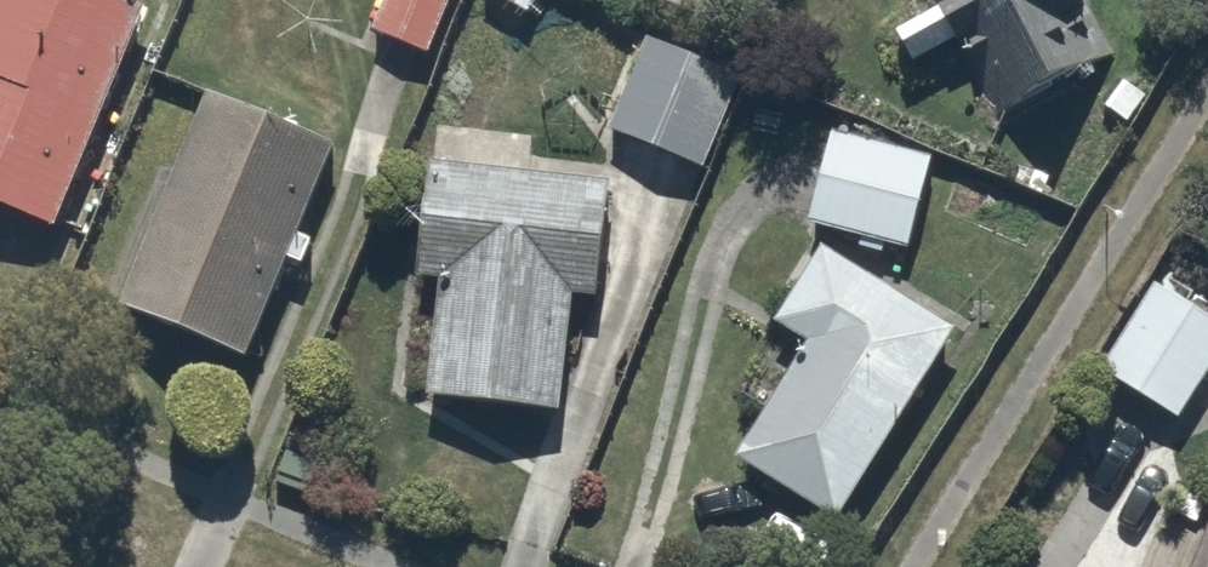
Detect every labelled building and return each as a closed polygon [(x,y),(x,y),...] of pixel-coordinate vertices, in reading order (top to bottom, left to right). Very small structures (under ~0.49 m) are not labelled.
[(113,0),(0,0),(0,214),(54,236),(145,13),(113,0)] [(371,43),(391,51),(385,64),(403,71),(408,59),(427,67),(456,0),(390,0),(371,43)] [(478,1),(524,29),(541,0),(479,0),(478,1)] [(938,19),(890,43),(908,80),(964,52),(997,118),(1047,125),(1113,57),(1084,0),(929,0),(938,19)] [(650,39),(607,145),(699,182),(742,76),(650,39)] [(334,147),(210,93),(119,303),(244,356),(334,147)] [(412,295),(435,298),(425,417),(558,429),(568,311),(597,313),(607,201),(529,194),(534,136),(437,128),(432,180),(422,180),(412,295)] [(829,143),(808,237),(907,259),(929,165),(829,143)] [(801,359),(730,476),(835,539),(954,345),(818,262),(770,340),(801,359)] [(1101,385),(1171,432),(1207,377),(1207,330),(1160,298),(1101,385)]
